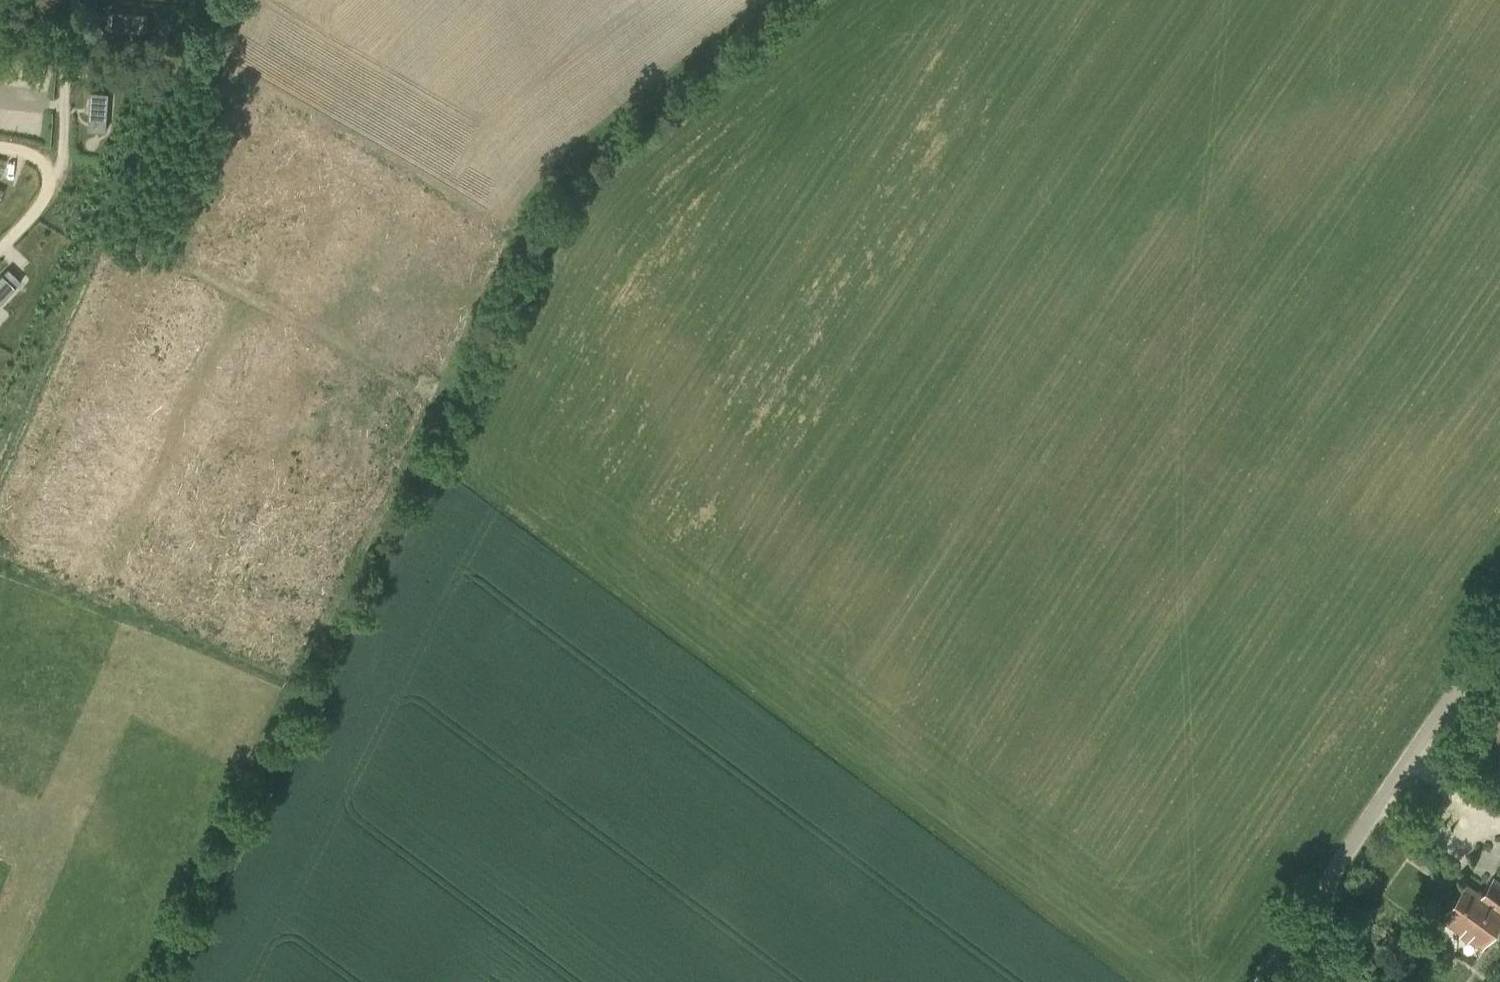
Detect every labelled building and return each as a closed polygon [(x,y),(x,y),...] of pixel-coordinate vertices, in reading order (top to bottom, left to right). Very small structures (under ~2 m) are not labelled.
[(110,10),(108,29),(138,32),(140,12),(110,10)] [(93,92),(93,122),(112,122),(111,92),(93,92)] [(0,276),(0,303),(16,286),(21,280),(8,268),(3,273),(0,276)] [(1493,880),(1482,896),(1466,885),(1442,918),(1482,947),(1499,922),(1499,886),(1493,880)]
